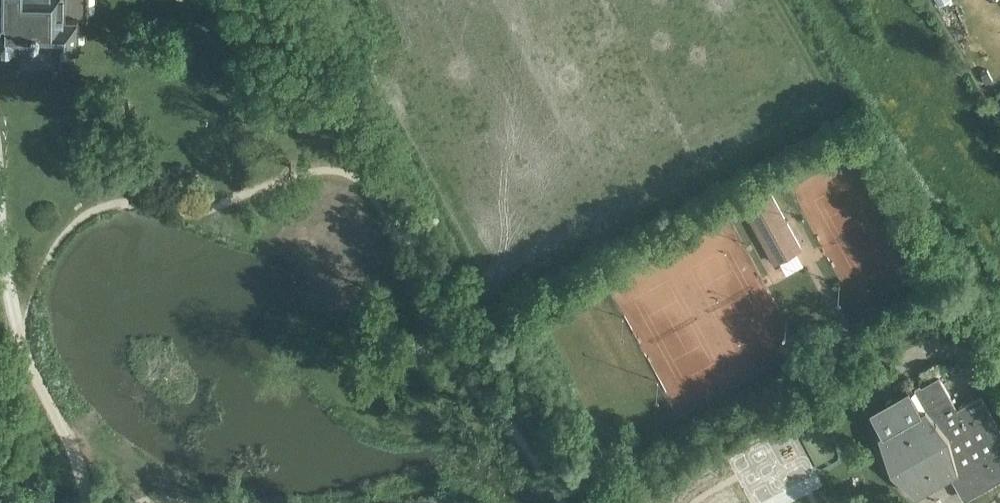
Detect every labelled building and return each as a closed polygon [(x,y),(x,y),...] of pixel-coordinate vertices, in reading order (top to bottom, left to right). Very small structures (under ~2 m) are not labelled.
[(90,0),(0,0),(0,45),(5,49),(13,49),(18,45),(18,41),(22,41),(22,38),(55,38),(55,42),(58,42),(58,46),(63,49),(71,49),(76,46),(76,43),(79,43),(80,14),(90,15),(90,0)] [(774,261),(801,247),(772,194),(768,196),(764,189),(747,198),(751,205),(746,208),(774,261)] [(999,465),(999,426),(982,395),(958,409),(940,376),(912,392),(910,388),(871,410),(883,432),(880,434),(891,469),(917,496),(952,476),(965,499),(999,479),(994,469),(999,465)]
